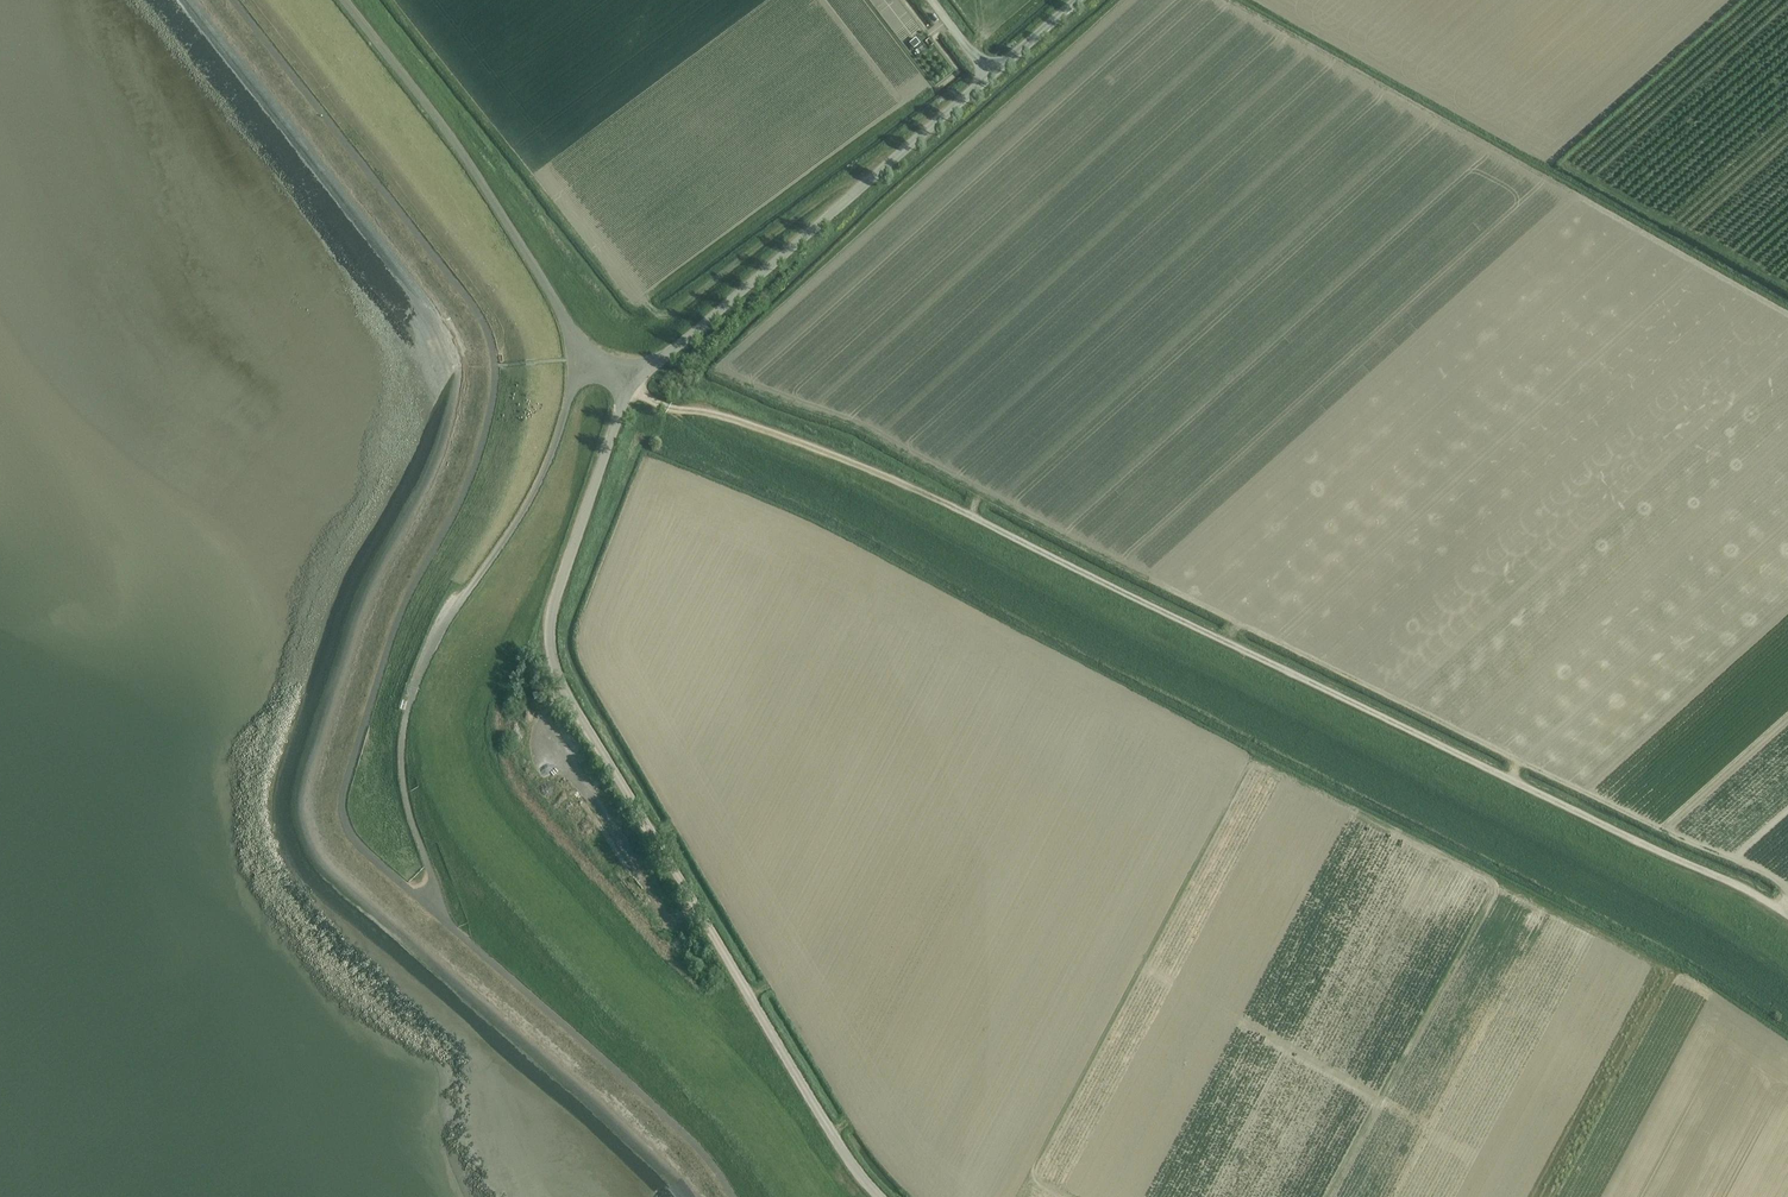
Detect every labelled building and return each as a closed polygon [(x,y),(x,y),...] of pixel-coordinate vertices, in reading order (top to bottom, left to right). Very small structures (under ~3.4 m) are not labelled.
[(914,40),(908,45),(912,50),(918,45),(914,40)] [(572,763),(581,760),(574,745),(566,749),(572,763)] [(576,790),(567,795),(571,801),(579,796),(576,790)]
